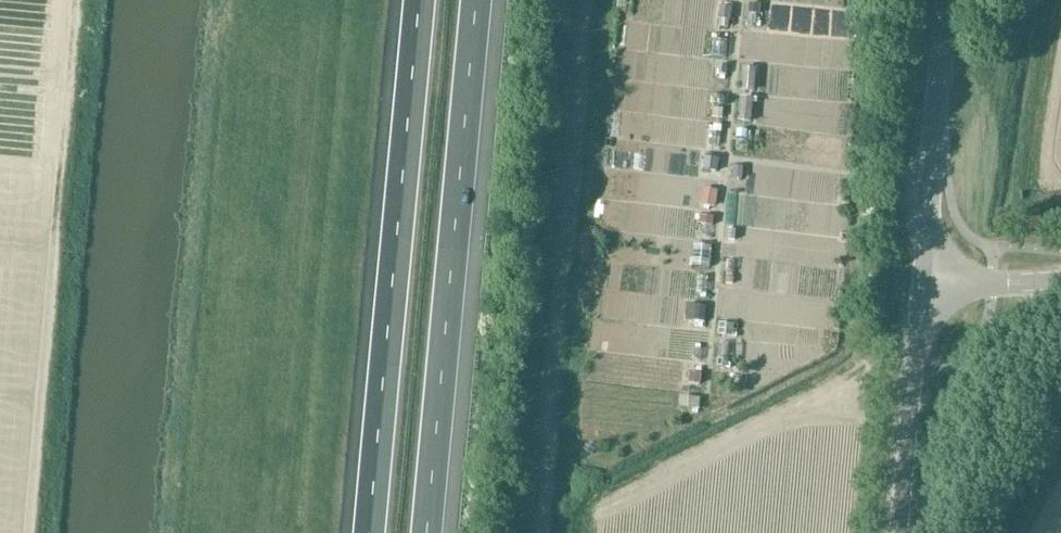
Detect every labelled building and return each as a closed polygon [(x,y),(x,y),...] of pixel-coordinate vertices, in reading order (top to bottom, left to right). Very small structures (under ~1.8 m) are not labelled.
[(684,242),(684,265),(696,265),(697,242),(684,242)] [(678,389),(687,389),(688,368),(678,368),(678,389)]
